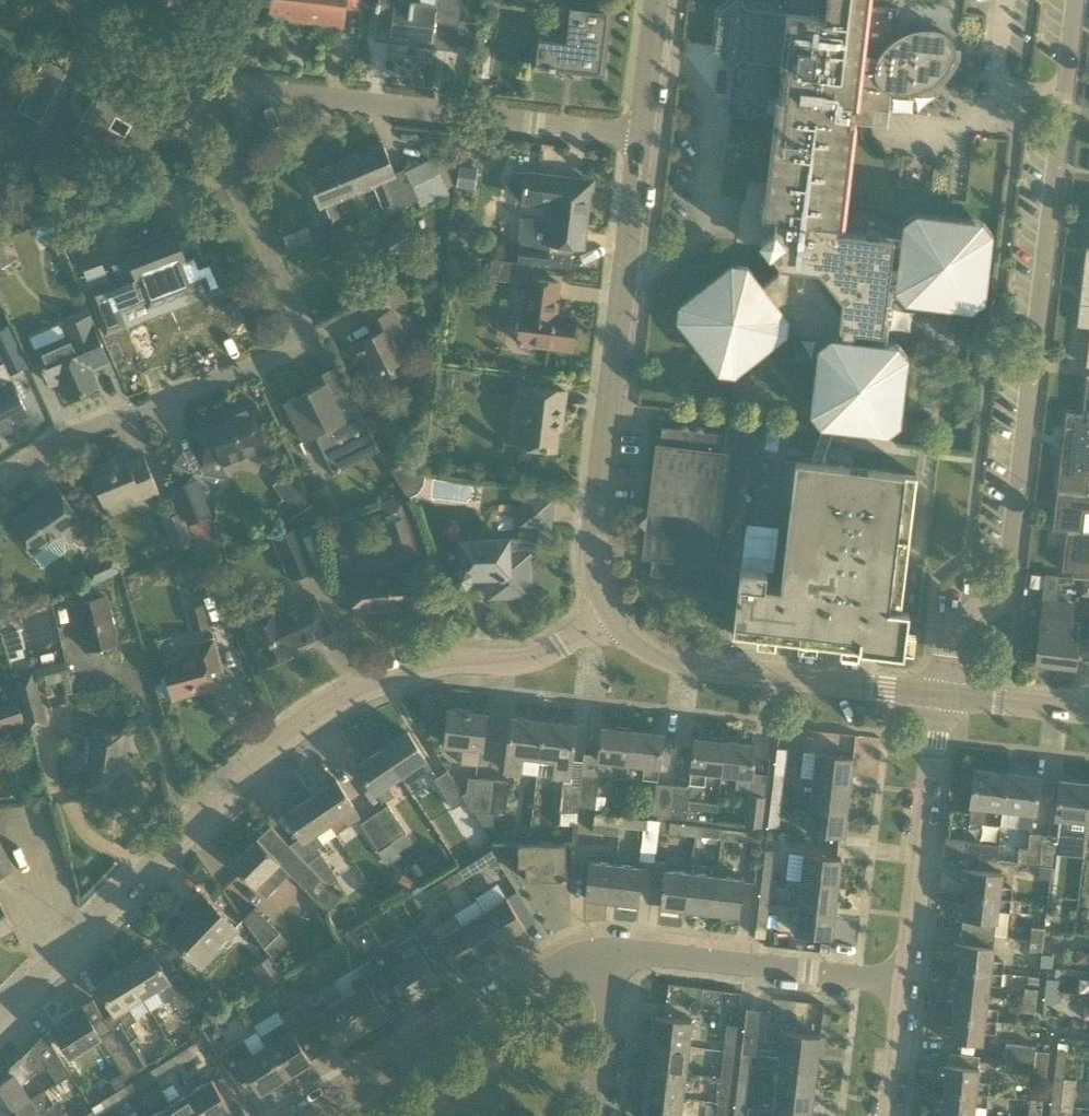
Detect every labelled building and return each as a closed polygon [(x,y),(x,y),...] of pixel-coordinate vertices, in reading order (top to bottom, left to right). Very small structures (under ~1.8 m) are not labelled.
[(360,0),(272,0),(271,12),(306,16),(305,22),(342,26),(344,7),(359,9),(360,4),(360,0)] [(458,29),(462,0),(437,0),(436,4),(404,0),(378,0),(373,40),(391,42),(391,39),(446,46),(446,49),(455,50),(458,29)] [(779,265),(777,273),(759,288),(747,272),(730,270),(685,306),(683,322),(719,368),(735,370),(790,326),(797,334),(823,337),(815,407),(825,420),(811,462),(786,459),(781,503),(790,504),(781,587),(765,585),(767,570),(748,568),(740,567),(732,634),(759,637),(774,639),(866,650),(895,653),(900,610),(916,474),(822,463),(836,421),(883,427),(896,417),(903,359),(892,346),(881,345),(885,304),(895,296),(967,305),(980,295),(987,237),(977,224),(919,217),(906,228),(905,239),(839,231),(839,226),(842,226),(842,225),(836,224),(838,208),(842,208),(838,207),(840,191),(844,191),(840,190),(842,174),(846,175),(846,174),(842,173),(844,157),(848,158),(848,157),(844,156),(846,140),(850,141),(850,140),(847,140),(848,124),(854,125),(854,123),(873,125),(875,111),(889,113),(891,93),(893,93),(896,94),(899,94),(900,94),(904,94),(909,94),(913,93),(917,92),(921,91),(925,89),(929,87),(933,85),(937,82),(940,79),(943,76),(946,73),(949,69),(951,66),(953,62),(954,60),(955,58),(955,55),(955,52),(955,49),(955,46),(954,44),(953,41),(951,39),(949,36),(947,34),(945,33),(943,31),(940,30),(937,29),(934,29),(932,29),(930,29),(927,29),(923,29),(918,30),(914,31),(909,32),(905,34),(901,36),(897,38),(894,40),(890,43),(887,46),(884,50),(881,53),(879,57),(858,55),(856,55),(858,39),(860,39),(860,38),(858,38),(860,22),(862,22),(862,21),(860,21),(862,5),(864,5),(864,4),(862,4),(863,0),(735,0),(721,11),(718,11),(718,12),(720,12),(715,49),(713,49),(713,50),(716,51),(728,65),(728,68),(729,68),(730,66),(732,66),(728,100),(733,100),(731,113),(731,114),(752,117),(753,112),(779,115),(777,131),(773,131),(773,132),(777,132),(775,148),(771,148),(771,149),(775,149),(773,165),(770,165),(769,166),(773,166),(771,182),(768,182),(767,183),(753,181),(751,197),(748,214),(747,214),(744,240),(761,242),(779,265)] [(611,7),(566,1),(562,36),(534,32),(530,67),(563,71),(563,68),(573,69),(572,72),(603,76),(611,7)] [(13,68),(16,69),(16,68),(0,59),(0,92),(13,68)] [(33,77),(17,108),(40,121),(57,90),(33,77)] [(119,149),(117,153),(136,163),(162,117),(104,86),(81,128),(119,149)] [(345,159),(359,191),(373,185),(382,206),(393,201),(399,199),(391,178),(396,176),(382,144),(345,159)] [(404,172),(421,207),(450,193),(433,158),(404,172)] [(375,228),(359,191),(345,159),(306,175),(326,222),(338,217),(332,203),(343,199),(353,222),(359,235),(360,235),(364,246),(373,242),(369,231),(375,228)] [(523,194),(522,200),(552,204),(548,243),(561,245),(583,247),(590,188),(594,189),(595,180),(586,180),(525,172),(523,194)] [(359,235),(353,222),(342,226),(330,231),(340,256),(352,251),(364,246),(360,235),(359,235)] [(109,283),(90,291),(108,332),(127,323),(121,310),(131,307),(146,301),(148,306),(192,289),(190,284),(207,278),(212,291),(225,286),(212,256),(201,260),(196,245),(183,250),(175,229),(125,249),(132,269),(118,274),(123,285),(112,289),(109,283)] [(532,264),(546,266),(548,248),(519,245),(517,262),(532,264)] [(517,262),(492,259),(490,279),(511,281),(511,287),(528,288),(525,310),(522,310),(518,343),(570,349),(574,316),(555,314),(559,283),(530,279),(532,264),(517,262)] [(1088,326),(1088,289),(1081,288),(1077,325),(1088,326)] [(373,373),(403,358),(391,333),(401,328),(391,308),(367,321),(373,334),(353,344),(356,349),(360,347),(373,373)] [(67,337),(35,350),(41,365),(50,385),(60,380),(68,399),(98,386),(92,372),(85,356),(103,348),(94,328),(89,315),(63,327),(67,337)] [(31,417),(12,374),(29,366),(19,342),(1,350),(6,362),(0,365),(0,431),(31,417)] [(357,405),(347,386),(332,394),(325,381),(284,402),(303,440),(315,434),(333,471),(379,449),(357,405)] [(565,391),(543,388),(523,386),(520,406),(524,407),(520,446),(555,450),(558,421),(561,422),(565,391)] [(191,434),(203,464),(221,458),(224,465),(268,449),(261,429),(265,428),(255,403),(226,414),(228,419),(220,422),(220,426),(213,429),(211,426),(191,434)] [(1064,430),(1069,430),(1066,452),(1066,453),(1088,456),(1088,417),(1082,416),(1082,415),(1080,415),(1066,413),(1064,430)] [(657,517),(653,549),(650,575),(709,582),(711,561),(728,563),(741,459),(761,461),(765,429),(727,425),(725,434),(704,432),(701,428),(698,428),(694,430),(689,430),(687,427),(683,426),(680,429),(661,426),(651,516),(657,517)] [(410,456),(413,432),(393,430),(388,465),(409,468),(410,467),(415,467),(416,457),(410,456)] [(159,490),(144,456),(129,462),(125,452),(109,459),(110,461),(89,469),(104,503),(137,489),(140,498),(159,490)] [(1062,452),(1057,491),(1088,495),(1087,494),(1088,480),(1088,456),(1066,453),(1066,452),(1062,452)] [(419,472),(390,468),(405,492),(413,488),(418,482),(419,472)] [(287,472),(270,487),(292,514),(310,500),(287,472)] [(207,516),(211,514),(193,473),(171,483),(204,555),(221,547),(207,516)] [(88,530),(57,486),(39,498),(42,502),(11,524),(42,567),(65,551),(65,541),(69,538),(72,541),(88,530)] [(1083,533),(1085,512),(1088,513),(1088,495),(1057,491),(1053,530),(1083,533)] [(535,553),(533,553),(537,525),(549,526),(552,499),(525,495),(520,539),(508,539),(460,541),(461,569),(459,569),(455,573),(455,579),(459,583),(465,583),(469,579),(469,576),(488,575),(489,597),(530,595),(528,555),(535,555),(535,553)] [(163,518),(168,529),(171,528),(178,546),(191,541),(179,511),(163,518)] [(426,547),(416,514),(402,518),(386,523),(397,557),(413,551),(426,547)] [(297,528),(272,538),(290,581),(315,570),(313,566),(324,562),(319,540),(312,524),(297,530),(297,528)] [(1083,533),(1053,530),(1066,532),(1062,571),(1088,574),(1088,534),(1083,533)] [(94,580),(120,570),(116,557),(89,567),(94,580)] [(339,585),(344,585),(346,601),(354,601),(356,615),(376,613),(375,609),(409,606),(406,572),(367,576),(367,570),(353,572),(352,563),(336,565),(339,585)] [(1057,596),(1059,577),(1045,575),(1043,594),(1057,596)] [(117,643),(112,621),(106,596),(75,603),(86,650),(117,643)] [(331,631),(316,598),(283,612),(281,608),(244,624),(262,666),(299,650),(297,646),(331,631)] [(1074,666),(1077,645),(1077,638),(1079,622),(1071,621),(1073,605),(1044,602),(1037,662),(1074,666)] [(208,625),(202,604),(190,607),(195,628),(208,625)] [(226,684),(214,638),(188,645),(191,655),(185,657),(164,662),(173,698),(226,684)] [(46,723),(32,671),(16,675),(30,728),(46,723)] [(0,706),(0,723),(13,719),(22,716),(17,701),(0,706)] [(446,732),(445,743),(462,745),(460,764),(463,764),(480,766),(483,736),(486,715),(449,710),(446,732)] [(22,716),(13,719),(17,731),(26,728),(22,716)] [(539,757),(543,721),(511,717),(505,772),(519,773),(521,755),(539,757)] [(539,757),(555,759),(553,777),(569,779),(575,725),(543,721),(539,757)] [(599,759),(597,772),(611,774),(612,760),(629,762),(632,731),(631,731),(632,727),(615,725),(615,729),(602,728),(599,749),(598,759),(599,759)] [(93,729),(92,738),(78,736),(77,748),(85,753),(84,761),(89,761),(86,788),(117,792),(121,757),(125,758),(128,733),(93,729)] [(629,762),(644,764),(642,777),(657,779),(659,766),(663,735),(632,731),(629,762)] [(408,732),(382,749),(400,775),(412,793),(426,783),(422,777),(433,769),(420,750),(408,732)] [(725,742),(723,741),(723,739),(709,737),(709,740),(694,738),(692,760),(691,769),(691,770),(689,787),(690,787),(689,794),(693,795),(701,789),(701,784),(704,784),(705,771),(721,773),(725,742)] [(755,745),(725,742),(721,773),(736,775),(735,788),(748,790),(750,776),(752,777),(755,745)] [(777,748),(774,774),(784,775),(787,749),(777,748)] [(382,749),(357,766),(369,784),(382,803),(395,795),(387,783),(400,775),(382,749)] [(850,783),(853,756),(816,752),(813,779),(850,783)] [(1003,809),(1007,773),(975,769),(969,821),(984,823),(986,807),(1003,809)] [(466,800),(462,793),(448,771),(435,779),(454,808),(466,800)] [(1003,809),(1001,825),(1032,829),(1038,777),(1007,773),(1003,809)] [(784,775),(774,774),(771,800),(781,801),(784,775)] [(577,806),(594,808),(604,809),(605,796),(596,795),(598,777),(580,775),(579,785),(577,806)] [(488,813),(491,780),(467,777),(465,791),(462,793),(466,800),(475,813),(488,813)] [(847,809),(850,783),(813,779),(810,805),(847,809)] [(1059,779),(1055,818),(1059,825),(1058,833),(1084,836),(1088,790),(1088,782),(1059,779)] [(311,797),(336,834),(361,817),(353,806),(354,805),(336,780),(311,797)] [(491,780),(488,813),(504,813),(508,782),(491,780)] [(577,811),(577,806),(579,785),(563,783),(560,811),(577,811)] [(656,783),(652,815),(660,816),(670,817),(673,785),(656,783)] [(671,817),(715,822),(718,804),(689,800),(689,794),(690,787),(689,787),(673,785),(670,817),(671,817)] [(747,795),(744,826),(761,828),(765,797),(747,795)] [(311,797),(286,814),(303,840),(304,839),(312,850),(336,834),(311,797)] [(781,801),(771,800),(768,826),(778,828),(781,801)] [(392,842),(399,851),(413,842),(388,804),(375,813),(393,841),(392,842)] [(844,836),(847,809),(810,805),(807,832),(844,836)] [(393,841),(375,813),(360,823),(379,850),(392,842),(393,841)] [(620,827),(621,816),(594,813),(592,823),(594,824),(592,832),(619,836),(620,827)] [(655,862),(658,832),(659,821),(621,816),(620,827),(644,830),(639,860),(655,862)] [(695,836),(696,825),(671,822),(671,817),(670,817),(660,816),(659,821),(658,832),(695,836)] [(271,825),(232,863),(247,878),(266,897),(280,883),(289,874),(327,912),(341,897),(328,884),(307,861),(297,852),(286,841),(271,825)] [(721,839),(722,828),(696,825),(695,836),(721,839)] [(722,828),(721,839),(748,842),(749,831),(722,828)] [(1039,865),(1043,834),(1029,832),(1027,848),(1019,847),(1017,862),(1039,865)] [(1039,865),(1039,866),(1052,868),(1055,868),(1059,836),(1043,834),(1039,865)] [(999,845),(989,844),(967,841),(965,856),(987,859),(997,860),(999,845)] [(0,842),(0,875),(14,868),(0,842)] [(566,879),(566,845),(518,845),(518,865),(525,865),(525,879),(566,879)] [(762,876),(772,877),(775,850),(765,849),(762,876)] [(321,852),(307,861),(328,884),(338,877),(321,852)] [(838,885),(841,858),(804,853),(801,880),(838,885)] [(458,870),(464,879),(487,865),(481,856),(458,870)] [(611,901),(616,864),(589,861),(584,898),(611,901)] [(642,867),(616,864),(611,901),(638,904),(642,867)] [(1052,868),(1039,866),(1037,878),(1051,880),(1052,868)] [(968,894),(1010,899),(1011,888),(1000,886),(1001,873),(963,869),(962,883),(969,883),(968,894)] [(464,879),(458,870),(436,883),(442,893),(464,879)] [(687,910),(691,873),(664,870),(660,907),(687,910)] [(713,913),(717,876),(691,873),(687,910),(713,913)] [(744,879),(717,876),(713,913),(739,916),(744,879)] [(759,902),(769,903),(772,877),(762,876),(759,902)] [(835,911),(838,885),(801,880),(798,906),(835,911)] [(419,906),(442,893),(436,883),(424,891),(421,885),(411,891),(414,897),(413,897),(419,906)] [(237,928),(217,908),(201,893),(186,908),(192,915),(171,936),(187,951),(201,965),(237,928)] [(1008,911),(1010,899),(968,894),(966,905),(959,904),(957,918),(967,919),(966,931),(994,935),(997,910),(1008,911)] [(507,897),(484,911),(503,942),(526,928),(516,912),(507,897)] [(759,902),(758,906),(756,928),(766,929),(769,903),(759,902)] [(12,927),(0,903),(0,933),(12,927)] [(798,906),(797,911),(794,933),(832,937),(835,911),(798,906)] [(279,932),(255,907),(243,918),(264,946),(279,932)] [(503,942),(484,911),(461,925),(481,956),(503,942)] [(372,959),(386,983),(399,974),(413,997),(439,982),(427,963),(419,950),(406,958),(400,948),(394,939),(383,946),(367,919),(353,928),(362,943),(372,959)] [(461,925),(438,939),(458,970),(481,956),(461,925)] [(1043,940),(1045,928),(1032,927),(1030,939),(1043,940)] [(960,957),(959,968),(1001,973),(1003,961),(991,960),(992,947),(994,935),(966,931),(964,943),(954,942),(953,956),(960,957)] [(1043,940),(1030,939),(1029,951),(1042,952),(1043,940)] [(1002,940),(1001,949),(1023,952),(1024,942),(1002,940)] [(125,967),(142,995),(156,987),(165,1002),(172,997),(179,1010),(197,1000),(180,973),(168,980),(163,970),(151,951),(125,967)] [(1052,967),(1053,955),(1042,954),(1040,966),(1052,967)] [(356,989),(342,997),(362,1030),(387,1014),(373,991),(386,983),(372,959),(358,968),(360,971),(362,974),(351,980),(356,989)] [(125,967),(98,984),(115,1012),(108,1016),(105,1018),(138,1071),(139,1070),(144,1067),(149,1064),(132,1039),(139,1035),(131,1022),(137,1018),(136,1017),(150,1009),(142,995),(125,967)] [(959,968),(957,978),(950,977),(949,991),(986,995),(988,983),(1000,985),(1001,973),(959,968)] [(1055,991),(1057,979),(1046,977),(1044,990),(1055,991)] [(1023,1000),(1036,1001),(1038,989),(1025,988),(1023,1000)] [(289,997),(310,1030),(323,1022),(337,1045),(362,1030),(342,997),(329,1005),(323,995),(312,1002),(309,997),(303,989),(289,997)] [(1055,991),(1044,990),(1043,1002),(1054,1003),(1055,991)] [(949,991),(947,1004),(954,1005),(953,1015),(995,1020),(996,1008),(985,1007),(986,995),(949,991)] [(266,1044),(286,1077),(311,1061),(296,1038),(310,1030),(289,997),(289,998),(291,1000),(277,1009),(284,1021),(261,1035),(266,1044)] [(105,1018),(93,999),(51,1024),(69,1054),(100,1035),(127,1078),(138,1071),(111,1028),(105,1018)] [(1035,1013),(1036,1001),(1023,1000),(1021,1012),(1035,1013)] [(754,1028),(757,1029),(760,1005),(747,1004),(741,1053),(751,1054),(754,1028)] [(651,1042),(688,1047),(692,1020),(655,1015),(651,1042)] [(953,1015),(952,1026),(945,1025),(943,1039),(981,1043),(982,1031),(993,1032),(995,1020),(953,1015)] [(723,1051),(733,1052),(736,1026),(727,1025),(723,1051)] [(783,1031),(780,1058),(817,1062),(820,1035),(783,1031)] [(46,1090),(45,1089),(30,1099),(21,1086),(39,1068),(41,1072),(48,1067),(57,1082),(70,1074),(45,1032),(6,1073),(8,1075),(3,1081),(0,1082),(0,1115),(5,1115),(46,1090)] [(266,1044),(253,1052),(247,1043),(244,1039),(218,1055),(233,1078),(246,1070),(260,1092),(286,1077),(266,1044)] [(648,1068),(685,1073),(688,1047),(651,1042),(648,1068)] [(1047,1064),(1049,1052),(1036,1050),(1037,1046),(1006,1043),(1004,1059),(1034,1062),(1047,1064)] [(168,1059),(174,1068),(197,1054),(191,1045),(168,1059)] [(1054,1077),(1064,1079),(1067,1051),(1057,1050),(1054,1077)] [(720,1077),(731,1078),(733,1052),(723,1051),(720,1077)] [(751,1054),(741,1053),(738,1079),(748,1080),(751,1054)] [(986,1094),(988,1082),(977,1081),(978,1068),(977,1068),(978,1056),(951,1053),(950,1065),(940,1063),(938,1077),(946,1078),(944,1089),(986,1094)] [(817,1062),(780,1058),(777,1084),(814,1088),(817,1062)] [(168,1059),(146,1073),(152,1082),(174,1068),(168,1059)] [(1047,1064),(1034,1062),(1033,1074),(1046,1076),(1047,1064)] [(645,1094),(682,1099),(685,1073),(648,1068),(645,1094)] [(129,1096),(152,1082),(146,1073),(124,1087),(129,1096)] [(731,1078),(720,1077),(717,1103),(728,1104),(731,1078)] [(1064,1079),(1054,1077),(1050,1104),(1061,1105),(1064,1079)] [(189,1093),(204,1115),(222,1115),(232,1110),(212,1078),(189,1093)] [(735,1105),(745,1106),(748,1080),(738,1079),(735,1105)] [(774,1110),(811,1114),(814,1088),(777,1084),(774,1110)] [(129,1096),(124,1087),(101,1100),(107,1109),(129,1096)] [(943,1100),(936,1099),(934,1112),(964,1115),(973,1115),(974,1105),(985,1107),(986,1094),(944,1089),(943,1100)] [(38,1113),(54,1103),(46,1090),(5,1115),(40,1115),(38,1113)] [(173,1115),(204,1115),(189,1093),(167,1106),(173,1115)] [(642,1115),(680,1115),(682,1099),(645,1094),(642,1115)] [(728,1104),(717,1103),(716,1115),(726,1115),(728,1104)] [(1050,1104),(1049,1115),(1060,1115),(1061,1105),(1050,1104)] [(733,1115),(744,1115),(745,1106),(735,1105),(733,1115)] [(167,1106),(151,1115),(173,1115),(167,1106)] [(774,1110),(748,1107),(747,1115),(810,1115),(811,1114),(774,1110)]
